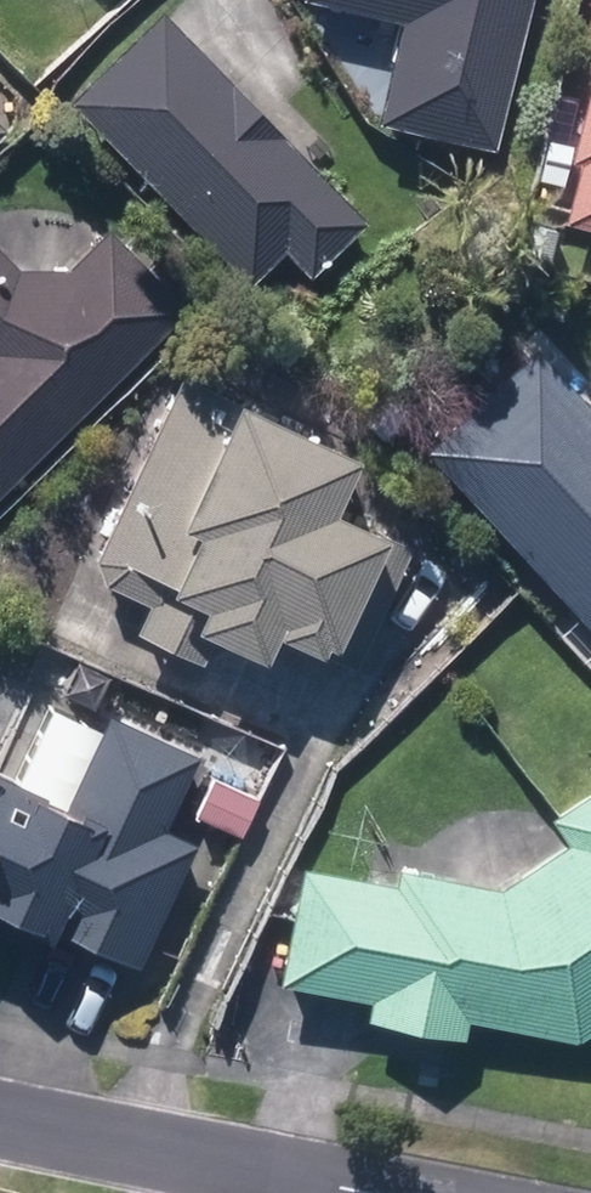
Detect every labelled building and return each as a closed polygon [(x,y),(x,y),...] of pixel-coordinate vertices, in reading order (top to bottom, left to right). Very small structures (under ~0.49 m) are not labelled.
[(496,154),(532,0),(313,0),(403,21),(380,125),(496,154)] [(73,104),(249,287),(284,253),(310,280),(364,227),(161,19),(73,104)] [(46,60),(62,78),(83,59),(67,41),(46,60)] [(571,164),(583,168),(567,224),(590,230),(590,90),(571,164)] [(519,264),(548,272),(557,238),(528,230),(519,264)] [(164,315),(88,237),(50,276),(5,275),(0,270),(0,478),(164,315)] [(590,634),(590,416),(535,357),(426,460),(590,634)] [(138,637),(202,669),(214,642),(260,664),(273,637),(325,662),(385,542),(329,514),(354,464),(188,383),(99,564),(108,593),(148,612),(138,637)] [(368,427),(399,451),(423,423),(391,397),(368,427)] [(65,695),(93,710),(108,683),(79,668),(65,695)] [(138,971),(195,850),(163,835),(198,762),(109,721),(101,739),(51,715),(18,788),(4,782),(1,789),(0,789),(0,907),(56,932),(70,904),(81,909),(68,938),(99,953),(138,971)] [(197,821),(237,842),(256,806),(216,784),(197,821)] [(577,1047),(590,1037),(590,801),(554,824),(571,849),(503,895),(399,873),(396,889),(303,870),(279,985),(319,993),(371,1004),(366,1024),(463,1043),(467,1024),(577,1047)]
